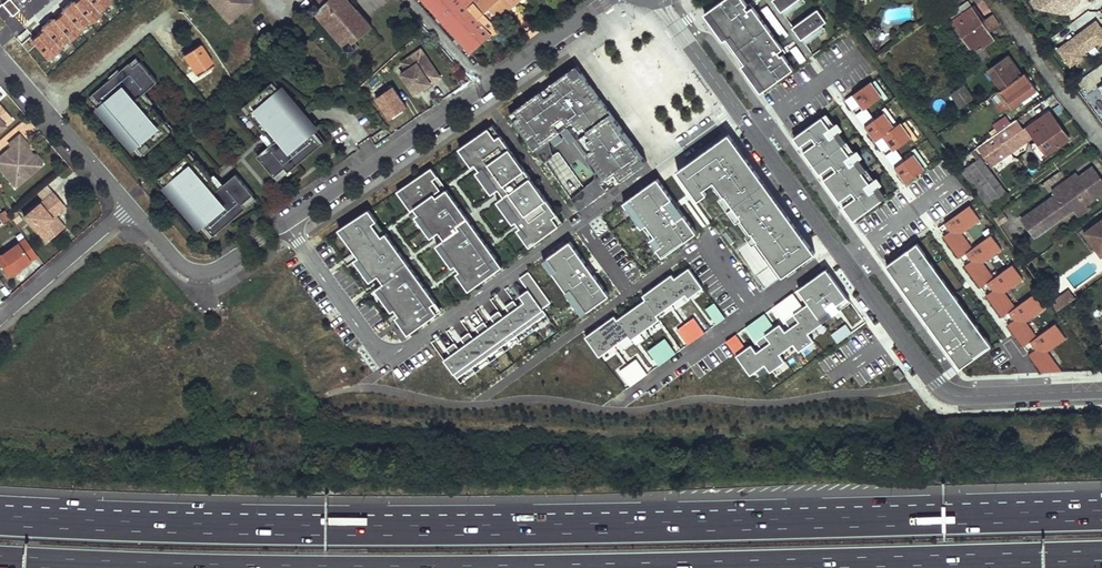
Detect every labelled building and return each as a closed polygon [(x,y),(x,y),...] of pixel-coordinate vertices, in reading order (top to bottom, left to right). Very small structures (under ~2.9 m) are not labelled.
[(29,39),(47,59),(113,1),(113,0),(73,0),(29,39)] [(251,0),(211,0),(230,21),(252,1),(251,0)] [(350,0),(313,0),(310,3),(312,6),(311,8),(315,13),(317,12),(347,47),(345,48),(350,53),(356,47),(354,43),(358,40),(373,26),(350,0)] [(472,52),(491,34),(462,1),(463,0),(424,0),(472,52)] [(491,34),(495,33),(499,30),(483,14),(489,9),(494,14),(510,0),(463,0),(462,1),(491,34)] [(494,14),(497,18),(514,3),(510,0),(494,14)] [(705,14),(761,93),(794,69),(783,54),(785,52),(753,7),(751,3),(748,5),(744,0),(724,0),(705,14)] [(782,12),(798,0),(773,0),(782,12)] [(786,17),(805,2),(804,0),(798,0),(782,12),(786,17)] [(957,33),(979,19),(965,0),(962,0),(944,15),(957,33)] [(1042,21),(1078,1),(1078,0),(1031,0),(1042,21)] [(4,6),(11,15),(18,10),(10,1),(4,6)] [(802,40),(822,25),(827,21),(818,10),(793,28),(802,40)] [(960,39),(969,52),(987,40),(982,32),(994,23),(987,12),(980,17),(980,18),(979,19),(957,33),(951,38),(952,40),(949,41),(952,45),(960,39)] [(946,39),(949,42),(949,41),(952,40),(951,38),(957,33),(944,15),(940,17),(952,34),(946,39)] [(1054,48),(1068,67),(1101,43),(1101,29),(1095,19),(1054,48)] [(802,40),(806,45),(826,30),(822,25),(802,40)] [(213,64),(200,42),(184,52),(197,75),(213,64)] [(417,63),(402,73),(415,93),(423,88),(425,91),(433,85),(431,82),(440,76),(422,48),(412,55),(417,63)] [(984,70),(997,87),(1016,73),(1003,56),(984,70)] [(105,105),(102,107),(134,145),(137,143),(145,152),(170,131),(162,121),(165,119),(150,101),(149,102),(142,94),(159,80),(141,59),(132,67),(129,63),(122,69),(123,70),(113,79),(112,77),(94,92),(105,105)] [(510,114),(535,149),(570,124),(580,137),(578,139),(604,176),(584,190),(593,202),(616,185),(614,182),(617,180),(619,183),(647,162),(617,120),(612,124),(603,111),(608,108),(577,66),(551,85),(553,87),(550,89),(548,87),(510,114)] [(998,100),(1004,107),(1032,87),(1019,70),(1016,73),(997,87),(994,90),(1000,97),(998,100)] [(275,140),(258,155),(276,175),(288,165),(292,169),(322,143),(312,130),(315,128),(282,90),(280,92),(271,82),(247,103),(255,113),(252,116),(266,133),(267,132),(275,140)] [(883,97),(872,82),(846,101),(853,110),(860,105),(864,111),(883,97)] [(395,85),(375,98),(389,120),(409,107),(395,85)] [(941,102),(950,114),(969,99),(960,87),(941,102)] [(10,118),(0,106),(0,126),(10,118)] [(617,120),(608,108),(603,111),(612,124),(617,120)] [(975,149),(988,167),(1031,135),(1044,151),(1062,137),(1054,127),(1057,125),(1045,109),(1019,128),(1013,119),(1007,123),(995,133),(975,149)] [(865,127),(882,151),(888,146),(892,152),(912,137),(901,122),(894,127),(884,113),(865,127)] [(827,114),(823,117),(831,129),(822,135),(827,142),(836,135),(851,156),(842,163),(847,169),(856,163),(871,184),(862,190),(866,197),(875,190),(883,200),(887,197),(879,187),(882,185),(877,179),(875,181),(860,160),(862,158),(858,152),(855,153),(840,132),(842,130),(838,124),(835,126),(827,114)] [(990,125),(995,133),(1007,123),(1001,116),(990,125)] [(823,117),(794,138),(800,147),(801,146),(805,151),(804,152),(820,174),(821,174),(825,179),(824,180),(840,201),(841,201),(845,206),(844,207),(854,221),(883,200),(875,190),(866,197),(862,190),(871,184),(856,163),(847,169),(842,163),(851,156),(836,135),(827,142),(822,135),(831,129),(823,117)] [(535,149),(545,163),(553,158),(553,156),(550,143),(550,140),(566,129),(568,129),(585,152),(586,160),(594,174),(595,178),(571,199),(580,211),(593,202),(584,190),(604,176),(578,139),(580,137),(570,124),(535,149)] [(466,158),(472,167),(480,161),(506,143),(493,125),(463,146),(470,155),(466,158)] [(0,152),(0,171),(8,181),(15,175),(25,176),(38,165),(24,147),(26,145),(17,134),(7,142),(9,145),(0,152)] [(751,232),(758,241),(783,277),(816,253),(730,134),(678,171),(696,196),(715,182),(724,195),(742,219),(751,232)] [(509,146),(506,143),(480,161),(484,167),(498,157),(496,154),(498,153),(509,146)] [(463,146),(459,149),(466,158),(470,155),(463,146)] [(528,172),(509,146),(498,153),(496,154),(498,157),(484,167),(480,169),(496,191),(499,189),(512,180),(514,183),(528,172)] [(169,186),(201,224),(204,221),(215,234),(246,208),(242,204),(254,193),(237,172),(221,186),(213,178),(215,177),(200,159),(197,162),(189,152),(163,173),(172,183),(169,186)] [(894,168),(905,183),(925,169),(914,154),(894,168)] [(965,169),(988,202),(1000,193),(977,161),(965,169)] [(1064,221),(1084,206),(1081,203),(1101,187),(1101,183),(1087,164),(1074,174),(1088,193),(1059,214),(1064,221)] [(432,168),(402,189),(408,197),(404,200),(411,211),(419,205),(441,190),(434,180),(438,177),(432,168)] [(496,191),(480,169),(476,173),(492,194),(496,191)] [(958,175),(983,210),(991,205),(988,202),(965,169),(958,175)] [(1050,194),(1027,211),(1040,228),(1059,214),(1088,193),(1074,174),(1071,171),(1047,189),(1050,194)] [(531,177),(528,172),(514,183),(512,180),(499,189),(505,196),(531,177)] [(8,181),(12,186),(25,176),(15,175),(8,181)] [(447,189),(438,177),(434,180),(441,190),(419,205),(423,211),(437,201),(435,198),(447,189)] [(558,214),(531,177),(505,196),(502,199),(518,221),(521,218),(535,209),(545,223),(558,214)] [(408,197),(402,189),(397,192),(404,200),(408,197)] [(467,216),(447,189),(435,198),(437,201),(423,211),(420,213),(435,235),(439,232),(451,224),(453,226),(467,216)] [(63,204),(52,192),(22,216),(45,243),(62,229),(53,219),(57,216),(53,212),(63,204)] [(742,219),(724,195),(719,199),(737,223),(742,219)] [(513,224),(518,221),(502,199),(497,202),(513,224)] [(624,203),(642,228),(647,225),(629,200),(624,203)] [(53,212),(57,216),(66,207),(63,204),(53,212)] [(1043,373),(1062,372),(1048,352),(1066,339),(1056,324),(1038,337),(1027,322),(1045,309),(1034,295),(1016,308),(1006,293),(1024,280),(1013,265),(995,278),(984,263),(1002,250),(992,236),(974,249),(963,234),(981,221),(970,206),(945,224),(951,232),(944,236),(960,258),(967,254),(972,261),(966,266),(981,288),(988,283),(994,291),(987,296),(1003,317),(1009,313),(1015,320),(1008,325),(1024,347),(1031,342),(1036,350),(1030,355),(1043,373)] [(369,209),(343,227),(351,237),(346,240),(355,252),(358,249),(380,233),(373,224),(377,221),(369,209)] [(564,223),(558,214),(545,223),(535,209),(521,218),(525,224),(535,217),(548,234),(564,223)] [(1,223),(10,220),(6,210),(0,212),(0,220),(1,223)] [(1027,211),(1018,218),(1031,235),(1040,228),(1027,211)] [(431,238),(435,235),(420,213),(415,216),(431,238)] [(66,226),(57,216),(53,219),(62,229),(66,226)] [(470,221),(467,216),(453,226),(451,224),(439,232),(444,240),(470,221)] [(1086,229),(1101,249),(1101,216),(1086,229)] [(528,235),(524,238),(530,247),(548,234),(535,217),(525,224),(522,227),(528,235)] [(384,230),(377,221),(373,224),(380,233),(358,249),(362,255),(378,244),(376,241),(386,233),(384,230)] [(488,246),(470,221),(444,240),(441,243),(457,265),(460,263),(474,252),(476,255),(488,246)] [(339,230),(346,240),(351,237),(343,227),(339,230)] [(524,238),(528,235),(522,227),(518,230),(524,238)] [(1082,232),(1100,254),(1101,252),(1101,249),(1086,229),(1082,232)] [(758,241),(751,232),(746,236),(753,245),(758,241)] [(359,257),(375,279),(379,276),(390,267),(392,270),(406,260),(403,256),(386,233),(376,241),(378,244),(362,255),(359,257)] [(650,240),(663,257),(668,254),(655,236),(650,240)] [(0,259),(0,270),(9,280),(16,274),(19,271),(36,257),(23,242),(22,241),(0,259)] [(544,261),(546,265),(552,261),(558,270),(554,273),(567,291),(571,288),(576,296),(571,299),(574,303),(579,300),(585,307),(580,311),(583,315),(610,296),(571,242),(544,261)] [(453,268),(457,265),(441,243),(436,245),(453,268)] [(992,346),(986,338),(982,341),(921,257),(925,254),(918,243),(891,262),(897,271),(893,274),(961,368),(992,346)] [(490,249),(488,246),(476,255),(474,252),(460,263),(464,268),(490,249)] [(503,266),(490,249),(464,268),(461,270),(467,279),(463,282),(469,291),(503,266)] [(986,338),(925,254),(921,257),(982,341),(986,338)] [(359,257),(355,260),(370,282),(375,279),(359,257)] [(408,263),(406,260),(392,270),(390,267),(379,276),(384,283),(398,273),(397,271),(408,263)] [(552,261),(546,265),(553,274),(554,273),(558,270),(552,261)] [(886,265),(893,274),(897,271),(891,262),(886,265)] [(380,286),(397,309),(400,307),(413,296),(415,299),(427,290),(408,263),(397,271),(398,273),(384,283),(380,286)] [(705,289),(689,268),(675,278),(672,275),(643,296),(646,299),(618,320),(615,316),(586,337),(600,357),(629,336),(632,341),(661,320),(658,317),(687,296),(690,299),(705,289)] [(461,270),(457,274),(463,282),(467,279),(461,270)] [(724,338),(754,381),(813,340),(807,332),(849,302),(826,270),(742,329),(751,343),(745,347),(734,331),(724,338)] [(532,325),(547,314),(543,309),(551,303),(528,272),(520,278),(529,290),(520,296),(524,302),(518,307),(514,300),(505,307),(510,313),(503,317),(499,311),(490,317),(495,323),(489,328),(484,322),(475,328),(480,334),(474,339),(469,332),(461,338),(465,345),(459,349),(455,343),(446,349),(451,355),(444,360),(457,379),(473,368),(488,357),(502,347),(517,336),(532,325)] [(571,288),(567,291),(566,292),(571,299),(576,296),(571,288)] [(430,293),(427,290),(415,299),(413,296),(400,307),(404,312),(430,293)] [(406,323),(402,326),(408,335),(442,310),(436,302),(430,293),(404,312),(400,314),(406,323)] [(1052,305),(1057,312),(1066,305),(1061,298),(1052,305)] [(579,300),(574,303),(580,311),(585,307),(579,300)] [(715,303),(706,309),(717,324),(725,317),(715,303)] [(396,317),(402,326),(406,323),(400,314),(396,317)] [(457,379),(461,383),(550,319),(547,314),(532,325),(517,336),(502,347),(488,357),(473,368),(457,379)] [(694,318),(677,330),(688,344),(704,333),(694,318)] [(822,323),(808,332),(813,339),(819,336),(821,339),(829,334),(822,323)] [(665,339),(648,350),(659,365),(675,353),(665,339)] [(831,354),(819,362),(829,376),(841,368),(831,354)] [(636,359),(620,371),(631,386),(647,374),(636,359)] [(878,372),(891,364),(888,359),(875,367),(878,372)]
